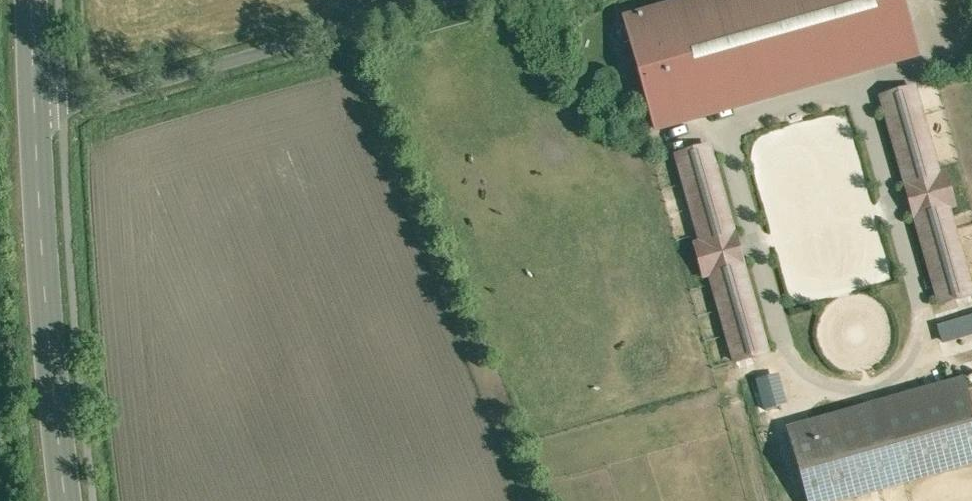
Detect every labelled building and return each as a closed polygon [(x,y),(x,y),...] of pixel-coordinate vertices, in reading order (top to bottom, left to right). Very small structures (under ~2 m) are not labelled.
[(655,12),(625,20),(655,128),(685,120),(685,119),(918,53),(903,0),(698,0),(655,12)] [(915,90),(883,99),(941,304),(971,295),(971,292),(948,208),(954,206),(945,175),(939,176),(915,90)] [(768,353),(710,148),(678,157),(703,243),(697,245),(706,277),(712,275),(736,362),(768,353)] [(932,326),(938,346),(971,335),(971,313),(932,326)] [(809,424),(831,500),(840,500),(971,464),(971,408),(964,380),(809,424)]
